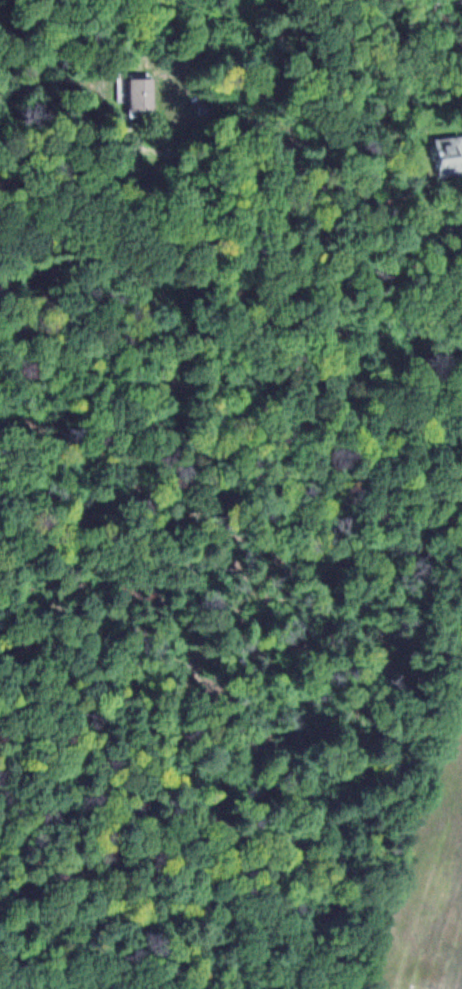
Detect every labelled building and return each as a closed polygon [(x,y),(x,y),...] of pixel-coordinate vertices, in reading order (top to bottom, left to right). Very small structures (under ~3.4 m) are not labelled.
[(130,112),(155,112),(155,77),(129,77),(129,86),(127,86),(127,97),(130,97),(130,112)] [(434,136),(435,172),(461,172),(461,136),(434,136)]
